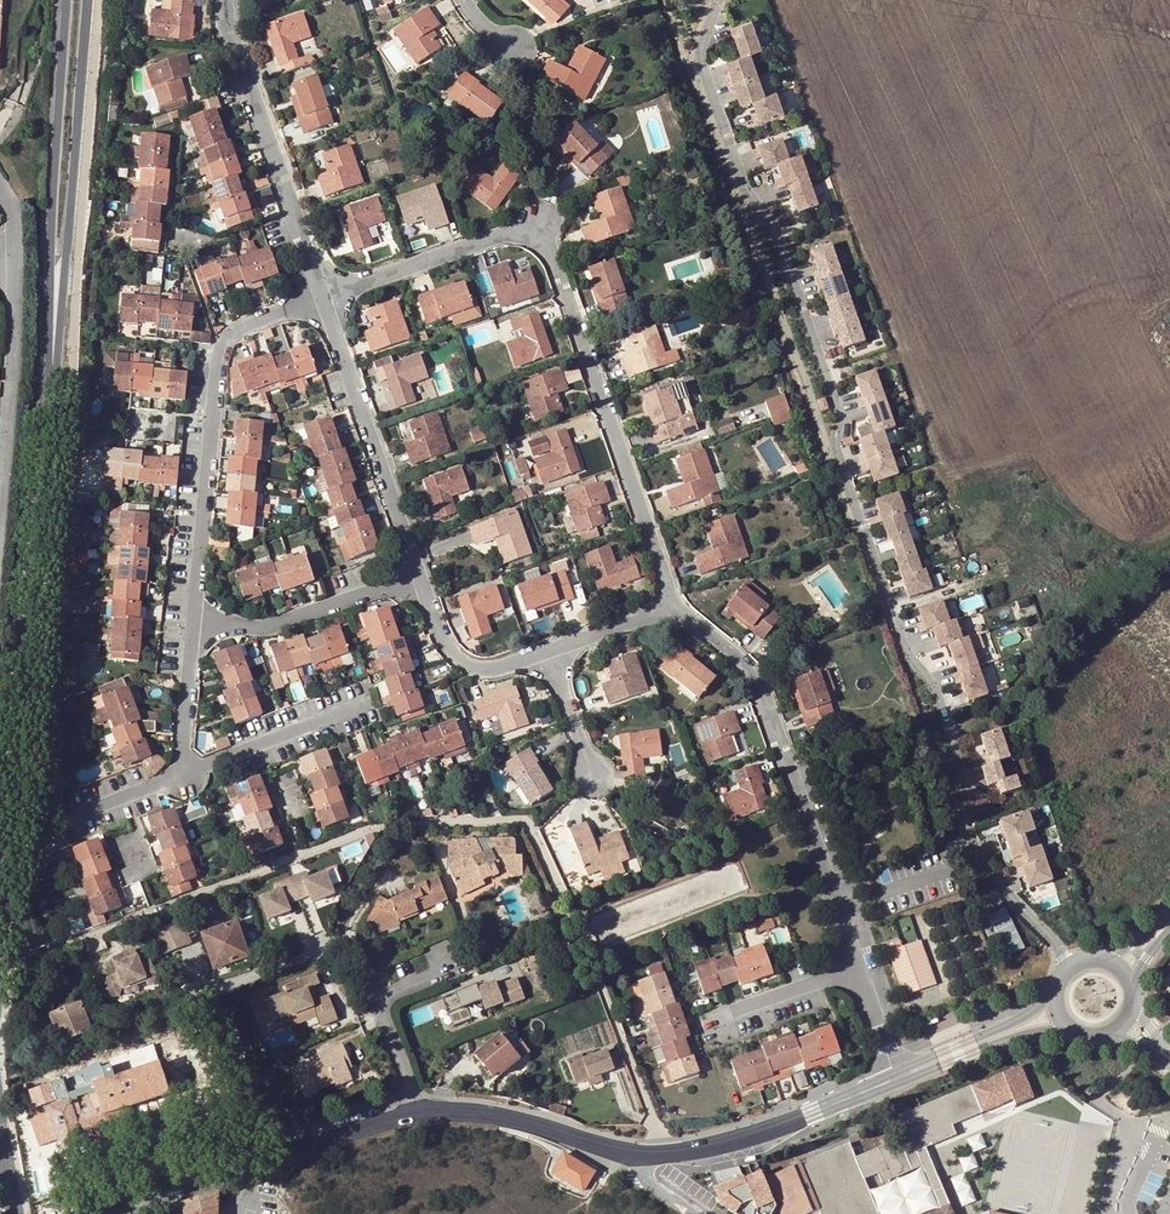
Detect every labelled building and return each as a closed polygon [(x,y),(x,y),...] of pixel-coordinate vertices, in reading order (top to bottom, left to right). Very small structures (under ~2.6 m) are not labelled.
[(192,0),(173,0),(171,10),(152,8),(150,34),(185,37),(188,13),(190,14),(191,4),(192,0)] [(553,22),(545,15),(529,0),(523,0),(554,29),(557,26),(553,22)] [(534,0),(529,0),(545,15),(548,12),(534,0)] [(548,12),(545,15),(553,22),(566,7),(567,6),(560,0),(534,0),(548,12)] [(390,9),(388,4),(377,8),(379,13),(390,9)] [(577,18),(566,7),(553,22),(557,26),(577,18)] [(429,33),(433,30),(439,26),(426,8),(393,31),(416,65),(437,50),(432,43),(435,41),(434,39),(429,33)] [(279,66),(297,60),(292,43),(309,37),(301,15),(269,26),(277,48),(273,50),(279,66)] [(735,36),(742,55),(750,52),(761,48),(751,20),(730,28),(733,37),(735,36)] [(265,27),(273,50),(277,48),(269,26),(265,27)] [(437,37),(433,30),(429,33),(434,39),(437,37)] [(440,48),(435,41),(432,43),(437,50),(440,48)] [(579,46),(567,70),(570,72),(582,48),(579,46)] [(570,72),(567,70),(550,61),(541,78),(584,100),(605,60),(582,48),(570,72)] [(742,55),(726,60),(731,73),(725,75),(728,83),(757,72),(750,52),(742,55)] [(146,68),(159,106),(182,98),(179,90),(183,89),(180,79),(190,75),(184,56),(146,68)] [(304,68),(312,65),(309,56),(302,59),(304,68)] [(279,66),(282,76),(304,68),(302,59),(297,60),(279,66)] [(765,95),(757,72),(728,83),(731,92),(737,90),(742,103),(753,99),(765,95)] [(475,85),(477,82),(464,73),(448,96),(487,125),(491,120),(502,105),(494,98),(475,85)] [(293,87),(297,97),(309,132),(332,123),(316,79),(293,87)] [(496,96),(477,82),(475,85),(494,98),(496,96)] [(182,98),(159,106),(161,114),(188,104),(183,89),(179,90),(182,98)] [(765,95),(753,99),(757,111),(751,114),(754,122),(783,111),(776,91),(765,95)] [(309,132),(297,97),(290,99),(303,134),(309,132)] [(511,111),(502,105),(491,120),(499,127),(511,111)] [(207,106),(197,110),(199,117),(210,113),(207,106)] [(188,133),(190,138),(220,127),(215,111),(210,113),(199,117),(190,120),(194,132),(188,133)] [(555,142),(562,149),(590,176),(612,153),(578,119),(555,142)] [(187,134),(188,133),(194,132),(190,120),(183,122),(187,134)] [(372,123),(365,125),(367,131),(374,129),(372,123)] [(220,127),(190,138),(192,144),(197,142),(201,152),(205,150),(226,143),(220,127)] [(618,132),(608,135),(611,145),(621,142),(618,132)] [(135,151),(168,155),(170,139),(142,136),(141,146),(135,145),(135,151)] [(760,158),(764,170),(776,166),(788,162),(780,141),(751,151),(754,160),(760,158)] [(229,142),(226,143),(205,150),(208,161),(202,163),(204,168),(234,157),(230,145),(229,142)] [(230,145),(234,157),(238,156),(234,144),(230,145)] [(328,164),(325,164),(329,173),(318,177),(325,196),(362,183),(349,146),(325,154),(328,164)] [(590,176),(562,149),(559,151),(587,179),(590,176)] [(205,150),(201,152),(198,153),(202,163),(208,161),(205,150)] [(166,173),(168,155),(135,151),(134,157),(140,157),(139,169),(166,173)] [(234,157),(204,168),(205,174),(212,171),(216,183),(233,177),(236,176),(241,175),(234,157)] [(776,166),(780,179),(774,181),(777,190),(788,186),(807,180),(800,158),(788,162),(776,166)] [(503,165),(497,173),(513,185),(519,177),(503,165)] [(205,174),(204,168),(195,171),(197,177),(205,174)] [(169,173),(166,173),(139,169),(134,169),(133,182),(123,180),(122,185),(124,185),(134,186),(167,190),(169,173)] [(463,188),(491,209),(506,190),(492,180),(478,169),(463,188)] [(205,174),(209,186),(212,185),(216,183),(212,171),(205,174)] [(506,190),(491,209),(494,211),(513,185),(497,173),(492,180),(506,190)] [(233,177),(216,183),(212,185),(217,198),(210,201),(212,205),(243,194),(239,186),(237,187),(233,177)] [(807,180),(788,186),(797,214),(816,207),(807,180)] [(134,186),(124,185),(124,190),(128,190),(127,202),(131,203),(132,192),(134,192),(134,186)] [(166,207),(167,190),(134,186),(134,192),(139,193),(138,203),(157,206),(160,206),(166,207)] [(397,199),(405,223),(413,219),(414,222),(424,219),(428,230),(447,223),(435,186),(397,199)] [(604,221),(601,222),(583,229),(589,246),(634,230),(619,187),(596,196),(604,221)] [(132,192),(131,203),(135,203),(138,203),(139,193),(134,192),(132,192)] [(244,194),(243,194),(212,205),(214,212),(221,209),(228,229),(253,219),(250,211),(245,198),(244,194)] [(250,196),(245,198),(250,211),(254,209),(250,196)] [(592,197),(601,222),(604,221),(596,196),(592,197)] [(376,198),(344,210),(351,232),(366,227),(384,221),(376,198)] [(157,206),(138,203),(135,203),(134,218),(128,217),(128,222),(158,226),(159,217),(156,217),(157,206)] [(212,205),(206,207),(208,214),(214,212),(212,205)] [(351,232),(344,210),(340,211),(351,242),(369,236),(366,227),(351,232)] [(158,226),(128,222),(127,229),(133,230),(132,241),(133,241),(142,242),(158,244),(159,244),(161,226),(158,226)] [(372,244),(369,236),(351,242),(354,250),(372,244)] [(142,242),(133,241),(132,250),(141,251),(142,242)] [(158,244),(142,242),(141,251),(145,252),(157,253),(158,244)] [(830,246),(811,252),(817,272),(812,274),(815,283),(840,274),(830,246)] [(257,253),(255,248),(251,250),(262,281),(278,275),(269,248),(257,253)] [(245,287),(262,281),(251,250),(247,251),(249,256),(236,261),(241,277),(243,281),(245,287)] [(234,256),(235,258),(236,261),(249,256),(247,251),(234,256)] [(154,256),(145,255),(144,259),(144,263),(153,264),(154,256)] [(225,287),(215,259),(213,260),(212,255),(198,260),(201,270),(194,273),(203,298),(226,290),(225,287)] [(220,258),(215,259),(225,287),(233,285),(231,281),(241,277),(236,261),(235,258),(221,263),(220,258)] [(589,269),(593,279),(605,316),(629,309),(613,261),(589,269)] [(521,274),(520,271),(511,274),(507,263),(487,271),(500,308),(538,295),(530,271),(521,274)] [(815,283),(818,292),(822,291),(827,304),(848,297),(840,274),(815,283)] [(605,316),(593,279),(588,280),(601,318),(605,316)] [(264,287),(262,281),(245,287),(247,293),(264,287)] [(416,296),(417,300),(454,287),(452,283),(416,296)] [(454,287),(417,300),(426,324),(450,315),(471,308),(469,301),(463,283),(454,287)] [(225,287),(226,290),(227,294),(236,291),(233,285),(225,287)] [(160,300),(161,294),(161,290),(147,288),(146,294),(146,299),(160,300)] [(734,289),(725,293),(726,296),(729,304),(739,300),(734,289)] [(726,296),(725,293),(725,291),(716,294),(718,300),(726,296)] [(119,324),(138,325),(138,323),(141,293),(134,293),(134,298),(122,297),(119,324)] [(146,294),(141,293),(138,323),(146,323),(146,320),(158,321),(160,303),(160,300),(146,299),(146,294)] [(172,295),(161,294),(160,300),(160,303),(171,304),(172,295)] [(174,332),(177,295),(172,295),(171,304),(160,303),(158,321),(158,325),(157,330),(174,332)] [(183,296),(177,295),(174,332),(191,334),(193,306),(182,305),(183,296)] [(827,304),(832,318),(828,320),(831,329),(856,320),(848,297),(827,304)] [(471,308),(450,315),(454,327),(481,317),(475,299),(469,301),(471,308)] [(655,300),(643,304),(645,312),(658,308),(655,300)] [(375,318),(372,319),(376,329),(365,333),(372,352),(409,339),(396,302),(372,310),(375,318)] [(520,321),(523,330),(541,323),(538,315),(520,321)] [(856,320),(831,329),(834,338),(838,336),(843,350),(864,343),(856,320)] [(523,330),(520,321),(512,324),(519,341),(526,338),(523,330)] [(665,322),(654,326),(664,354),(675,350),(665,322)] [(523,330),(526,338),(541,333),(548,355),(552,353),(541,323),(523,330)] [(633,343),(630,344),(633,354),(622,357),(629,377),(634,376),(637,382),(653,376),(651,369),(678,360),(675,350),(664,354),(654,326),(630,334),(633,343)] [(428,328),(419,332),(422,339),(431,336),(428,328)] [(273,338),(270,330),(262,333),(265,341),(273,338)] [(541,333),(526,338),(519,341),(508,345),(515,366),(548,355),(541,333)] [(190,341),(208,342),(209,336),(191,334),(190,341)] [(306,347),(290,352),(291,355),(301,384),(307,382),(304,376),(315,372),(306,347)] [(131,390),(135,354),(105,351),(103,367),(115,368),(113,392),(131,394),(131,390)] [(152,389),(154,371),(154,368),(139,366),(140,355),(135,354),(131,390),(141,391),(141,388),(152,389)] [(271,358),(279,381),(280,385),(294,380),(296,385),(301,384),(291,355),(282,357),(281,354),(271,358)] [(390,356),(374,362),(360,367),(363,376),(377,371),(383,368),(388,380),(397,408),(415,401),(413,393),(409,385),(428,378),(420,356),(393,365),(390,356)] [(251,357),(236,362),(238,368),(254,362),(251,357)] [(254,362),(265,393),(271,391),(269,385),(279,381),(271,358),(270,357),(254,362)] [(259,395),(265,393),(254,362),(238,368),(231,370),(235,398),(257,389),(259,395)] [(151,393),(151,398),(168,400),(171,368),(165,367),(164,372),(154,371),(152,389),(151,393)] [(171,368),(168,400),(185,402),(187,374),(176,374),(176,368),(171,368)] [(383,368),(377,371),(381,383),(388,380),(383,368)] [(475,369),(469,371),(473,381),(478,378),(475,369)] [(557,404),(560,403),(557,394),(568,390),(560,370),(523,383),(536,421),(560,413),(557,404)] [(855,379),(862,398),(856,400),(859,409),(865,407),(884,400),(874,373),(855,379)] [(280,385),(281,387),(283,393),(297,388),(296,385),(294,380),(280,385)] [(269,385),(271,391),(281,387),(280,385),(279,381),(269,385)] [(301,384),(304,391),(310,389),(307,382),(301,384)] [(682,382),(643,396),(647,406),(660,443),(699,428),(682,382)] [(299,393),(304,391),(301,384),(296,385),(297,388),(299,393)] [(419,391),(413,393),(415,401),(422,399),(419,391)] [(766,401),(772,417),(789,411),(791,410),(785,394),(766,401)] [(819,397),(823,408),(829,406),(825,395),(819,397)] [(865,407),(875,435),(882,433),(894,429),(884,400),(865,407)] [(660,443),(647,406),(642,407),(655,444),(660,443)] [(789,411),(772,417),(775,426),(792,420),(789,411)] [(437,414),(443,430),(449,428),(444,412),(437,414)] [(279,422),(276,414),(272,414),(270,414),(270,425),(279,422)] [(416,430),(413,431),(416,441),(406,445),(413,465),(450,452),(443,430),(437,414),(413,422),(416,430)] [(733,417),(715,423),(719,435),(737,429),(733,417)] [(298,443),(299,447),(305,445),(335,435),(329,419),(305,427),(309,439),(298,443)] [(237,422),(235,439),(237,439),(267,442),(268,436),(262,436),(263,425),(237,422)] [(481,426),(470,430),(474,443),(486,438),(481,426)] [(565,442),(570,441),(566,431),(528,444),(533,456),(551,450),(552,454),(535,460),(543,483),(575,471),(565,442)] [(859,441),(863,453),(857,455),(860,464),(890,454),(882,433),(875,435),(859,441)] [(341,451),(335,435),(305,445),(307,452),(313,450),(316,460),(318,459),(341,451)] [(267,442),(237,439),(236,458),(256,460),(259,461),(261,447),(267,448),(267,442)] [(579,470),(570,441),(565,442),(575,471),(579,470)] [(701,442),(673,451),(676,460),(703,450),(701,442)] [(104,450),(77,447),(76,456),(103,459),(104,450)] [(123,485),(125,452),(107,450),(107,459),(105,478),(117,479),(116,491),(122,491),(123,485)] [(344,450),(341,451),(318,459),(322,470),(317,472),(319,477),(350,466),(344,450)] [(705,507),(721,502),(718,492),(712,475),(703,450),(676,460),(685,484),(666,491),(673,509),(701,498),(705,507)] [(141,459),(142,453),(125,452),(123,485),(128,485),(129,480),(139,481),(141,459)] [(863,473),(869,471),(874,483),(897,475),(890,454),(860,464),(863,473)] [(256,460),(236,458),(230,457),(229,474),(260,478),(261,472),(255,471),(256,460)] [(523,457),(514,461),(519,476),(528,473),(523,457)] [(179,459),(161,458),(161,461),(158,491),(165,491),(165,485),(177,487),(179,459)] [(141,459),(139,481),(139,483),(153,485),(153,489),(153,496),(158,496),(158,491),(161,461),(141,459)] [(794,467),(797,475),(808,471),(805,462),(794,467)] [(350,466),(319,477),(320,480),(321,482),(326,480),(330,492),(347,486),(351,484),(356,482),(350,466)] [(461,468),(428,479),(435,501),(451,496),(469,489),(461,468)] [(723,471),(712,475),(718,492),(729,488),(723,471)] [(229,474),(227,492),(230,492),(253,495),(254,483),(260,483),(260,478),(229,474)] [(116,491),(117,479),(105,478),(103,490),(116,491)] [(587,482),(589,487),(598,483),(596,478),(587,482)] [(435,501),(428,479),(425,480),(435,511),(454,505),(451,496),(435,501)] [(128,490),(138,491),(139,487),(139,483),(139,481),(129,480),(128,485),(128,490)] [(330,492),(326,480),(321,482),(320,480),(315,482),(320,495),(322,494),(327,493),(330,492)] [(598,483),(589,487),(566,495),(579,533),(580,532),(598,526),(602,524),(599,515),(602,514),(599,505),(610,501),(603,482),(598,483)] [(257,495),(262,496),(263,484),(260,483),(254,483),(253,495),(257,495)] [(326,508),(328,513),(357,503),(354,494),(350,496),(347,486),(330,492),(327,493),(331,506),(327,507),(326,508)] [(527,497),(523,486),(509,491),(514,502),(527,497)] [(257,495),(253,495),(230,492),(229,509),(261,512),(261,507),(256,506),(257,495)] [(327,493),(322,494),(327,507),(331,506),(327,493)] [(875,502),(882,522),(901,516),(899,508),(908,505),(903,493),(875,502)] [(110,516),(108,529),(114,530),(148,533),(151,503),(112,500),(110,516)] [(357,503),(328,513),(331,519),(335,518),(339,527),(342,526),(365,518),(359,502),(357,503)] [(83,505),(74,504),(71,523),(81,524),(83,505)] [(457,513),(454,505),(435,511),(438,519),(457,513)] [(910,513),(908,505),(899,508),(901,516),(910,513)] [(297,508),(296,516),(305,517),(306,509),(297,508)] [(261,518),(261,512),(229,509),(227,527),(254,529),(254,518),(261,518)] [(500,514),(502,518),(517,512),(515,509),(500,514)] [(517,512),(502,518),(471,529),(476,545),(496,538),(499,537),(508,562),(531,554),(517,512)] [(718,549),(714,550),(696,557),(702,574),(748,558),(733,515),(709,524),(718,549)] [(901,516),(882,522),(889,542),(891,541),(894,549),(911,543),(901,516)] [(368,517),(365,518),(342,526),(347,537),(338,540),(340,545),(373,533),(368,517)] [(705,525),(714,550),(718,549),(709,524),(705,525)] [(601,536),(598,526),(580,532),(583,542),(601,536)] [(146,551),(148,533),(114,530),(114,536),(120,536),(119,548),(121,548),(146,551)] [(379,550),(373,533),(340,545),(341,550),(342,549),(350,546),(354,558),(379,550)] [(114,536),(110,536),(109,547),(119,548),(120,536),(114,536)] [(499,537),(496,538),(504,563),(508,562),(499,537)] [(229,542),(215,540),(215,541),(214,548),(229,549),(229,542)] [(77,543),(68,542),(66,560),(76,561),(77,543)] [(895,559),(902,578),(921,572),(911,543),(894,549),(897,558),(895,559)] [(350,546),(342,549),(346,561),(354,558),(350,546)] [(119,548),(109,547),(107,564),(113,565),(113,559),(121,560),(121,548),(119,548)] [(587,556),(598,588),(628,578),(630,581),(639,578),(632,559),(616,565),(610,547),(587,556)] [(149,551),(146,551),(121,548),(121,560),(113,559),(113,565),(148,568),(149,551)] [(227,571),(229,549),(214,548),(213,570),(227,571)] [(632,559),(639,578),(648,574),(639,549),(630,552),(632,559)] [(292,554),(287,556),(298,587),(314,581),(304,555),(294,559),(292,554)] [(279,587),(281,593),(298,587),(287,556),(282,558),(284,562),(272,567),(278,584),(279,587)] [(257,569),(271,563),(268,557),(255,562),(256,564),(257,569)] [(526,611),(536,607),(572,595),(565,572),(568,571),(565,561),(554,565),(557,575),(518,588),(526,611)] [(256,564),(251,566),(261,594),(270,591),(269,587),(278,584),(272,567),(271,563),(257,569),(256,564)] [(146,585),(148,568),(113,565),(112,570),(119,571),(118,582),(137,584),(146,585)] [(261,594),(251,566),(246,568),(247,573),(236,577),(245,602),(261,596),(261,594)] [(930,568),(921,572),(924,579),(932,576),(930,568)] [(112,570),(111,570),(110,581),(116,582),(118,582),(119,571),(112,570)] [(902,578),(909,598),(937,589),(932,576),(924,579),(921,572),(902,578)] [(628,578),(598,588),(599,592),(630,581),(628,578)] [(747,581),(743,587),(761,601),(765,595),(747,581)] [(137,584),(118,582),(116,582),(114,596),(108,595),(108,601),(139,604),(140,594),(136,594),(137,584)] [(146,585),(137,584),(136,594),(140,594),(149,595),(150,586),(146,585)] [(496,587),(463,598),(474,631),(470,632),(473,639),(491,632),(486,615),(504,609),(496,587)] [(731,601),(727,606),(766,637),(781,618),(761,601),(743,587),(735,595),(731,601)] [(572,595),(536,607),(538,612),(574,599),(572,595)] [(474,631),(463,598),(459,600),(470,632),(474,631)] [(113,607),(112,618),(115,619),(140,621),(141,605),(139,604),(108,601),(107,607),(113,607)] [(941,601),(918,610),(922,622),(916,624),(919,633),(932,629),(949,623),(941,601)] [(766,637),(727,606),(721,613),(730,620),(733,616),(763,641),(766,637)] [(356,632),(358,636),(394,624),(389,608),(363,617),(367,628),(356,632)] [(140,621),(115,619),(114,631),(99,629),(98,634),(107,635),(141,639),(143,621),(140,621)] [(949,623),(932,629),(939,649),(948,646),(962,641),(959,633),(965,631),(960,619),(949,623)] [(394,624),(358,636),(359,641),(370,637),(374,649),(377,648),(399,640),(394,624)] [(324,636),(333,664),(336,671),(344,667),(340,656),(349,653),(348,650),(352,649),(347,633),(345,634),(342,635),(340,629),(339,627),(322,633),(324,636)] [(968,639),(965,631),(959,633),(962,641),(968,639)] [(141,639),(107,635),(107,642),(113,642),(112,653),(140,656),(141,639)] [(306,645),(312,663),(313,666),(326,661),(328,666),(333,664),(324,636),(315,638),(316,642),(306,645)] [(305,642),(303,637),(287,643),(299,678),(304,677),(301,667),(312,663),(306,645),(305,642)] [(415,653),(409,637),(403,639),(408,655),(415,653)] [(376,660),(378,666),(408,655),(403,639),(399,640),(377,648),(381,658),(376,660)] [(962,641),(948,646),(958,673),(977,666),(968,639),(962,641)] [(666,661),(678,648),(669,641),(659,654),(666,661)] [(291,683),(300,680),(299,678),(287,643),(271,648),(274,658),(269,659),(275,676),(279,674),(287,672),(291,683)] [(681,644),(678,648),(707,672),(709,668),(681,644)] [(214,656),(220,673),(223,673),(250,662),(248,657),(243,659),(239,647),(214,656)] [(707,672),(678,648),(666,661),(662,667),(699,698),(715,679),(707,672)] [(616,670),(613,671),(616,680),(604,684),(610,703),(647,691),(635,653),(613,661),(616,670)] [(408,655),(378,666),(380,670),(385,669),(389,680),(405,675),(409,673),(414,672),(408,655)] [(252,667),(250,662),(223,673),(226,681),(229,679),(232,689),(249,683),(252,682),(247,669),(252,667)] [(958,673),(952,675),(956,684),(961,682),(968,702),(987,695),(977,666),(958,673)] [(794,680),(799,692),(811,727),(835,718),(826,693),(835,690),(827,668),(794,680)] [(405,675),(389,680),(386,681),(391,695),(385,697),(387,703),(416,693),(413,685),(410,686),(405,675)] [(126,690),(122,679),(98,689),(101,696),(107,709),(97,713),(95,714),(98,719),(134,705),(131,696),(128,689),(126,690)] [(257,680),(252,682),(249,683),(254,694),(261,691),(257,680)] [(391,695),(386,681),(377,684),(382,698),(385,697),(391,695)] [(254,694),(249,683),(232,689),(229,691),(224,693),(230,709),(261,697),(267,695),(264,690),(261,691),(254,694)] [(515,688),(484,698),(486,702),(516,691),(515,688)] [(486,702),(484,698),(476,701),(482,719),(499,714),(505,732),(528,723),(516,691),(486,702)] [(423,708),(418,692),(416,693),(387,703),(389,707),(389,708),(394,705),(398,717),(423,708)] [(811,727),(799,692),(795,693),(807,728),(811,727)] [(91,700),(97,713),(107,709),(101,696),(91,700)] [(261,697),(230,709),(236,724),(262,714),(258,704),(263,703),(261,697)] [(660,701),(654,705),(659,713),(665,708),(660,701)] [(135,723),(141,721),(134,705),(98,719),(99,724),(111,720),(115,731),(132,724),(135,723)] [(729,746),(733,745),(729,735),(740,731),(733,711),(696,725),(709,762),(732,754),(729,746)] [(551,715),(542,718),(545,726),(553,724),(551,715)] [(455,721),(438,727),(439,729),(450,757),(455,755),(454,750),(465,746),(455,721)] [(132,724),(115,731),(112,732),(117,745),(111,747),(114,752),(142,741),(139,733),(136,734),(132,724)] [(421,740),(428,758),(429,760),(443,754),(445,759),(450,757),(439,729),(431,732),(432,735),(421,740)] [(627,759),(623,760),(625,777),(645,775),(644,767),(643,757),(662,754),(658,730),(624,735),(627,759)] [(402,737),(414,768),(420,766),(418,761),(428,758),(421,740),(420,736),(418,731),(402,737)] [(1009,759),(1000,731),(981,737),(987,756),(985,757),(988,766),(998,763),(1009,759)] [(386,744),(402,737),(401,733),(384,739),(386,744)] [(386,744),(387,746),(397,770),(408,765),(409,769),(414,768),(402,737),(386,744)] [(125,767),(126,767),(151,756),(144,740),(142,741),(114,752),(116,758),(121,756),(125,767)] [(387,746),(373,752),(385,783),(389,781),(387,776),(398,772),(397,770),(387,746)] [(495,747),(489,750),(492,756),(498,754),(495,747)] [(531,748),(526,751),(546,783),(551,780),(531,748)] [(310,777),(337,766),(335,760),(330,762),(325,750),(300,760),(307,777),(310,777)] [(546,783),(526,751),(505,764),(531,804),(552,791),(546,783)] [(116,758),(114,752),(107,755),(110,760),(116,758)] [(385,783),(373,752),(356,759),(366,784),(370,783),(376,780),(378,785),(385,783)] [(126,767),(127,770),(143,764),(147,775),(151,774),(154,772),(158,769),(161,766),(163,764),(165,761),(151,756),(126,767)] [(982,768),(988,787),(997,784),(1001,795),(1020,789),(1016,777),(1004,781),(998,763),(988,766),(982,768)] [(653,765),(644,767),(645,775),(654,774),(653,765)] [(757,774),(754,765),(736,772),(737,774),(739,781),(742,789),(724,795),(732,819),(765,808),(757,785),(761,784),(764,783),(761,772),(757,774)] [(336,787),(339,785),(334,772),(339,770),(337,766),(310,777),(312,784),(315,783),(319,793),(336,787)] [(691,766),(677,771),(679,778),(693,773),(691,766)] [(60,773),(47,778),(46,787),(63,780),(60,773)] [(730,784),(739,781),(737,774),(733,776),(730,777),(728,778),(730,784)] [(233,798),(235,804),(265,792),(259,777),(234,787),(238,796),(233,798)] [(380,791),(378,785),(376,780),(370,783),(374,793),(380,791)] [(769,807),(761,784),(757,785),(765,808),(769,807)] [(230,800),(233,798),(238,796),(234,787),(227,789),(230,800)] [(319,793),(316,794),(311,797),(317,813),(348,801),(346,796),(341,798),(336,787),(319,793)] [(275,800),(271,790),(265,792),(269,802),(275,800)] [(267,810),(271,808),(269,802),(265,792),(235,804),(237,810),(243,808),(247,818),(264,812),(267,810)] [(348,801),(317,813),(320,821),(323,829),(349,819),(345,809),(350,807),(348,801)] [(446,805),(450,817),(457,814),(451,802),(446,805)] [(237,810),(241,820),(244,819),(247,818),(243,808),(237,810)] [(156,836),(158,836),(186,825),(183,819),(178,821),(174,810),(149,819),(156,836)] [(264,812),(247,818),(244,819),(249,833),(244,835),(246,840),(274,829),(271,820),(267,821),(264,812)] [(1028,812),(1022,814),(1025,821),(1031,819),(1028,812)] [(317,813),(312,815),(306,817),(309,826),(320,821),(317,813)] [(1022,814),(1000,822),(1007,841),(1023,835),(1035,832),(1031,819),(1025,821),(1022,814)] [(596,845),(594,840),(586,822),(570,829),(588,874),(630,858),(620,835),(596,845)] [(168,853),(185,846),(187,845),(182,831),(188,829),(192,828),(190,823),(186,825),(158,836),(161,844),(164,842),(168,853)] [(733,834),(741,831),(738,824),(730,827),(733,834)] [(52,825),(44,828),(47,835),(55,832),(52,825)] [(721,830),(724,838),(733,834),(730,827),(721,830)] [(182,831),(187,845),(194,843),(188,829),(182,831)] [(274,829),(246,840),(248,845),(253,844),(257,854),(282,845),(276,829),(274,829)] [(618,831),(594,840),(596,845),(620,835),(618,831)] [(1023,835),(1007,841),(1013,860),(1022,857),(1025,866),(1045,860),(1040,847),(1029,851),(1023,835)] [(72,861),(74,866),(105,855),(104,852),(101,846),(99,838),(73,849),(72,847),(66,850),(71,862),(72,861)] [(483,854),(476,839),(449,840),(450,871),(460,892),(483,881),(491,876),(492,877),(499,874),(523,874),(523,864),(528,864),(528,855),(516,855),(516,842),(514,838),(490,839),(491,850),(483,854)] [(664,838),(659,845),(667,850),(672,843),(664,838)] [(490,839),(476,839),(483,854),(491,850),(490,839)] [(160,856),(166,871),(196,859),(194,854),(189,856),(185,846),(168,853),(165,854),(160,856)] [(105,855),(74,866),(76,872),(81,870),(85,881),(103,874),(106,873),(111,871),(105,855)] [(196,859),(166,871),(172,886),(169,887),(173,898),(192,890),(188,881),(198,877),(193,866),(198,864),(196,859)] [(1052,881),(1045,860),(1025,866),(1016,870),(1019,878),(1024,877),(1029,889),(1052,881)] [(808,875),(805,865),(794,869),(798,879),(808,875)] [(309,880),(307,873),(290,880),(299,901),(310,896),(311,900),(312,904),(334,895),(326,873),(309,880)] [(103,874),(85,881),(82,882),(88,895),(82,897),(84,903),(112,891),(109,883),(107,884),(103,874)] [(447,898),(438,877),(415,888),(416,891),(389,902),(381,899),(365,926),(368,933),(390,924),(428,908),(427,906),(447,898)] [(601,879),(589,884),(592,890),(603,886),(601,879)] [(260,899),(269,921),(290,912),(289,909),(287,905),(299,901),(290,880),(274,886),(277,893),(260,899)] [(483,881),(460,892),(461,896),(484,884),(483,881)] [(537,885),(525,889),(534,911),(546,906),(537,885)] [(112,891),(84,903),(86,908),(92,906),(96,917),(122,907),(115,890),(112,891)] [(310,896),(299,901),(300,905),(311,900),(310,896)] [(299,901),(287,905),(289,909),(300,905),(299,901)] [(994,914),(1012,955),(1028,948),(1011,907),(994,914)] [(785,922),(781,913),(772,916),(776,925),(785,922)] [(194,940),(185,921),(160,933),(168,952),(194,940)] [(214,970),(229,965),(249,959),(237,922),(201,934),(214,970)] [(390,924),(368,933),(370,937),(392,928),(390,924)] [(899,940),(885,945),(903,996),(936,984),(920,940),(902,947),(899,940)] [(763,944),(746,949),(748,954),(764,948),(763,944)] [(748,954),(757,980),(773,974),(764,948),(748,954)] [(112,1000),(163,985),(156,958),(145,961),(141,949),(115,957),(120,973),(105,977),(112,1000)] [(739,981),(741,986),(757,980),(748,954),(742,956),(732,959),(739,981)] [(732,959),(731,956),(712,963),(721,987),(739,981),(732,959)] [(692,961),(695,969),(707,965),(705,960),(704,957),(692,961)] [(249,959),(229,965),(231,971),(251,965),(249,959)] [(705,996),(722,989),(721,987),(712,963),(707,965),(695,969),(705,996)] [(652,977),(664,972),(661,965),(649,970),(652,977)] [(276,1027),(275,1026),(273,1021),(289,1014),(291,1019),(303,1015),(302,1011),(312,1007),(307,996),(305,990),(319,984),(315,973),(283,987),(285,993),(265,1002),(262,996),(251,1001),(254,1009),(253,1010),(263,1033),(276,1027)] [(644,998),(670,989),(664,973),(638,983),(642,994),(644,998)] [(483,1000),(484,1005),(486,1009),(491,1007),(503,1002),(504,1006),(524,998),(517,977),(497,986),(495,980),(477,987),(476,984),(461,990),(467,1006),(483,1000)] [(676,1005),(670,989),(644,998),(646,1003),(650,1014),(652,1013),(676,1005)] [(273,1021),(275,1026),(287,1021),(289,1026),(316,1015),(323,1013),(317,1000),(314,993),(307,996),(312,1007),(302,1011),(303,1015),(291,1019),(289,1014),(273,1021)] [(328,995),(317,1000),(323,1013),(316,1015),(321,1025),(338,1018),(328,995)] [(50,1015),(55,1031),(64,1027),(69,1040),(93,1031),(82,1003),(50,1015)] [(638,1006),(642,1017),(644,1016),(650,1014),(646,1003),(638,1006)] [(684,1019),(679,1004),(676,1005),(652,1013),(656,1024),(651,1026),(653,1030),(684,1019)] [(486,1009),(484,1005),(479,1007),(484,1019),(495,1015),(491,1007),(486,1009)] [(647,1027),(651,1026),(656,1024),(652,1013),(650,1014),(644,1016),(647,1027)] [(684,1019),(653,1030),(655,1035),(660,1033),(664,1046),(685,1038),(690,1036),(684,1019)] [(831,1026),(814,1032),(815,1035),(826,1067),(832,1065),(829,1056),(840,1052),(831,1026)] [(64,1027),(55,1031),(60,1043),(69,1040),(64,1027)] [(475,1055),(494,1077),(499,1073),(502,1075),(530,1052),(516,1033),(502,1038),(499,1034),(475,1055)] [(660,1033),(655,1035),(652,1037),(656,1049),(661,1047),(664,1046),(660,1033)] [(815,1035),(796,1041),(803,1062),(806,1070),(821,1065),(822,1069),(826,1067),(815,1035)] [(794,1036),(777,1042),(788,1073),(794,1070),(793,1066),(803,1062),(796,1041),(794,1036)] [(685,1038),(664,1046),(661,1047),(666,1061),(661,1063),(662,1068),(692,1057),(685,1038)] [(762,1047),(763,1050),(771,1074),(782,1070),(783,1074),(788,1073),(777,1042),(762,1047)] [(343,1044),(339,1046),(343,1056),(348,1054),(343,1044)] [(317,1067),(315,1061),(307,1064),(307,1062),(293,1068),(306,1097),(319,1092),(318,1090),(336,1082),(351,1076),(348,1068),(353,1065),(348,1054),(343,1056),(339,1046),(320,1055),(321,1058),(324,1064),(317,1067)] [(661,1047),(656,1049),(653,1050),(659,1064),(661,1063),(666,1061),(661,1047)] [(575,1084),(587,1080),(601,1074),(614,1069),(609,1055),(607,1050),(593,1055),(582,1059),(581,1055),(567,1061),(575,1084)] [(763,1050),(746,1056),(758,1091),(765,1089),(763,1085),(761,1080),(772,1076),(771,1074),(763,1050)] [(591,1051),(581,1055),(582,1059),(593,1055),(591,1051)] [(609,1055),(614,1069),(625,1065),(620,1051),(609,1055)] [(843,1061),(840,1052),(829,1056),(832,1065),(843,1061)] [(758,1091),(746,1056),(730,1062),(740,1087),(751,1083),(752,1088),(754,1093),(758,1091)] [(692,1057),(662,1068),(664,1073),(670,1071),(674,1082),(699,1073),(694,1057),(692,1057)] [(321,1058),(315,1061),(317,1067),(324,1064),(321,1058)] [(66,1088),(63,1080),(49,1084),(56,1105),(29,1114),(39,1146),(59,1139),(61,1142),(63,1145),(66,1146),(69,1148),(71,1148),(74,1148),(85,1144),(128,1130),(121,1110),(127,1108),(169,1094),(160,1064),(115,1078),(113,1073),(104,1075),(96,1078),(93,1070),(77,1075),(71,1077),(69,1078),(71,1086),(66,1088)] [(102,1070),(104,1075),(113,1073),(111,1067),(102,1070)] [(670,1071),(664,1073),(668,1084),(674,1082),(670,1071)] [(794,1151),(798,1161),(820,1213),(877,1213),(863,1179),(877,1174),(881,1183),(921,1166),(922,1166),(916,1151),(925,1148),(955,1135),(951,1125),(1002,1104),(998,1094),(1008,1090),(1001,1073),(889,1119),(897,1139),(861,1154),(854,1157),(848,1143),(818,1154),(813,1142),(794,1149),(794,1151)] [(601,1074),(587,1080),(589,1086),(603,1080),(601,1074)] [(351,1076),(336,1082),(337,1086),(353,1080),(351,1076)] [(761,1080),(763,1085),(774,1082),(772,1076),(761,1080)] [(741,1092),(752,1088),(751,1083),(740,1087),(741,1092)] [(550,1101),(550,1112),(564,1117),(567,1107),(550,1101)] [(674,1107),(672,1111),(680,1115),(682,1110),(674,1107)] [(974,1151),(989,1147),(985,1134),(970,1137),(974,1151)] [(921,1166),(939,1209),(927,1213),(951,1213),(925,1148),(916,1151),(922,1166),(921,1166)] [(798,1161),(794,1151),(763,1165),(767,1176),(791,1166),(791,1164),(798,1161)] [(584,1194),(597,1172),(564,1153),(551,1174),(584,1194)] [(967,1172),(980,1166),(975,1153),(961,1159),(967,1172)] [(965,1206),(978,1200),(967,1173),(953,1178),(965,1206)] [(1140,1199),(1151,1204),(1161,1180),(1150,1176),(1140,1199)] [(726,1205),(735,1211),(733,1213),(761,1213),(770,1200),(741,1182),(726,1205)] [(185,1213),(206,1213),(218,1210),(219,1190),(183,1203),(185,1213)] [(726,1205),(723,1209),(731,1213),(733,1213),(735,1211),(726,1205)]
